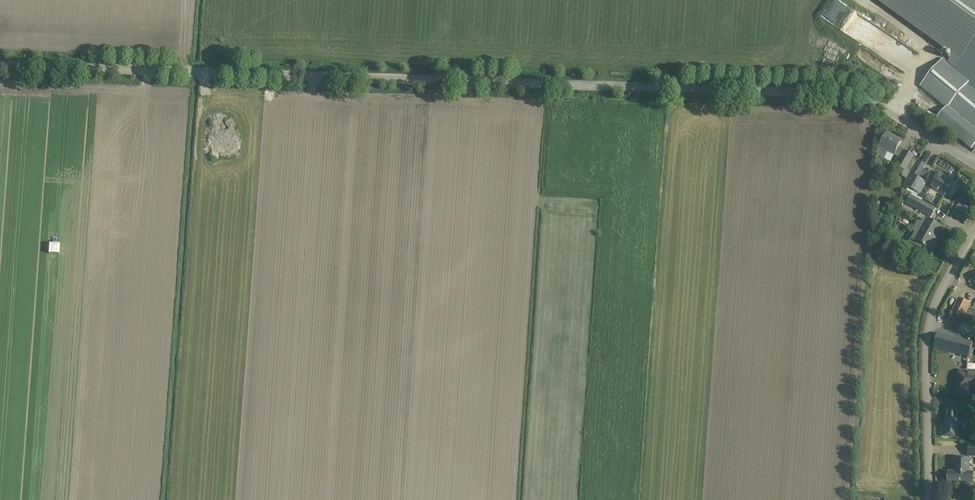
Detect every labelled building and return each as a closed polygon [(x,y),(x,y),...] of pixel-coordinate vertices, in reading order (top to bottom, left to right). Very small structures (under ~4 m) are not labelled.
[(962,61),(974,42),(974,0),(877,0),(962,61)] [(972,149),(974,146),(974,91),(968,85),(970,82),(974,86),(974,72),(962,63),(957,71),(944,60),(921,86),(947,108),(937,120),(972,150),(972,149)] [(886,134),(877,154),(891,162),(901,142),(886,134)] [(914,156),(906,152),(899,167),(906,171),(914,156)] [(918,162),(903,188),(924,200),(931,189),(944,197),(953,182),(939,174),(936,180),(930,176),(926,184),(917,179),(924,166),(918,162)] [(936,210),(912,197),(908,204),(932,217),(936,210)] [(959,212),(964,215),(968,208),(963,206),(959,212)] [(916,233),(910,243),(923,250),(925,247),(930,249),(942,228),(933,223),(929,221),(928,222),(924,220),(921,225),(919,223),(914,232),(916,233)] [(952,310),(964,316),(974,320),(974,311),(968,308),(970,305),(958,299),(952,310)] [(937,334),(933,348),(969,358),(973,344),(937,334)] [(958,395),(974,396),(974,373),(966,372),(961,371),(958,395)] [(962,408),(947,408),(946,424),(941,424),(941,437),(961,438),(962,408)] [(969,459),(955,459),(955,473),(948,473),(948,484),(972,485),(973,474),(969,474),(969,459)]
